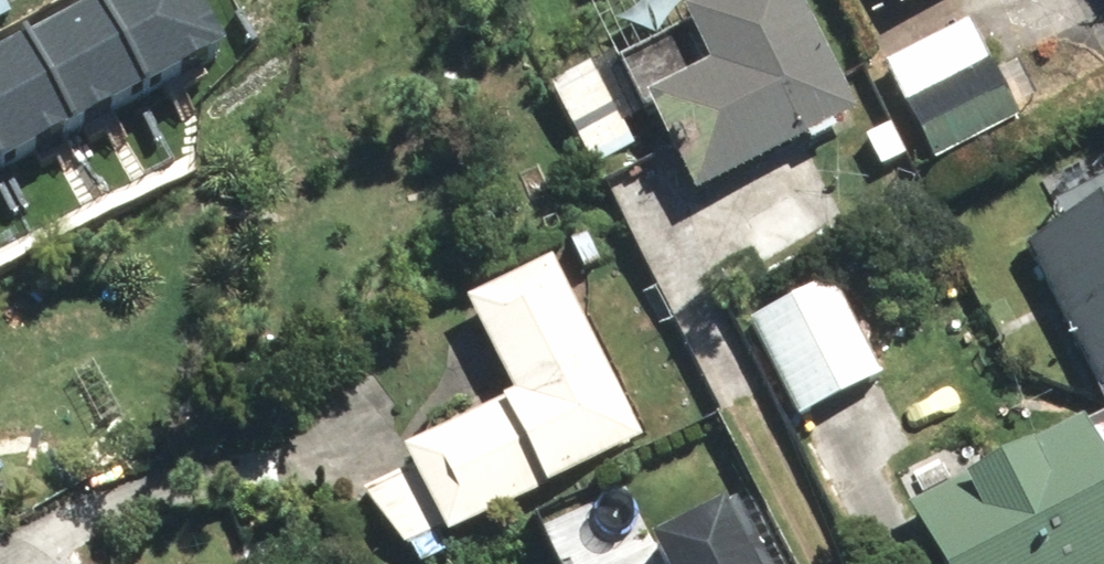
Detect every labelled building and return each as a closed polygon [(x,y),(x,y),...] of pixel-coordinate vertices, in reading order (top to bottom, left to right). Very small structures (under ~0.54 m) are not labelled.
[(73,115),(146,77),(106,0),(83,0),(28,29),(73,115)] [(146,77),(225,36),(206,0),(106,0),(146,77)] [(641,105),(697,203),(773,159),(866,106),(805,0),(714,0),(690,14),(717,62),(641,105)] [(907,14),(931,0),(899,0),(907,14)] [(878,72),(929,167),(1012,123),(960,28),(878,72)] [(0,43),(0,150),(1,152),(73,115),(28,29),(0,43)] [(1024,240),(1103,381),(1103,194),(1024,240)] [(548,250),(460,289),(506,392),(405,437),(447,531),(543,489),(546,495),(639,453),(548,250)] [(878,384),(826,284),(745,326),(797,426),(878,384)] [(929,563),(1103,563),(1103,496),(1068,429),(904,518),(929,563)] [(748,505),(626,563),(777,563),(748,505)]
